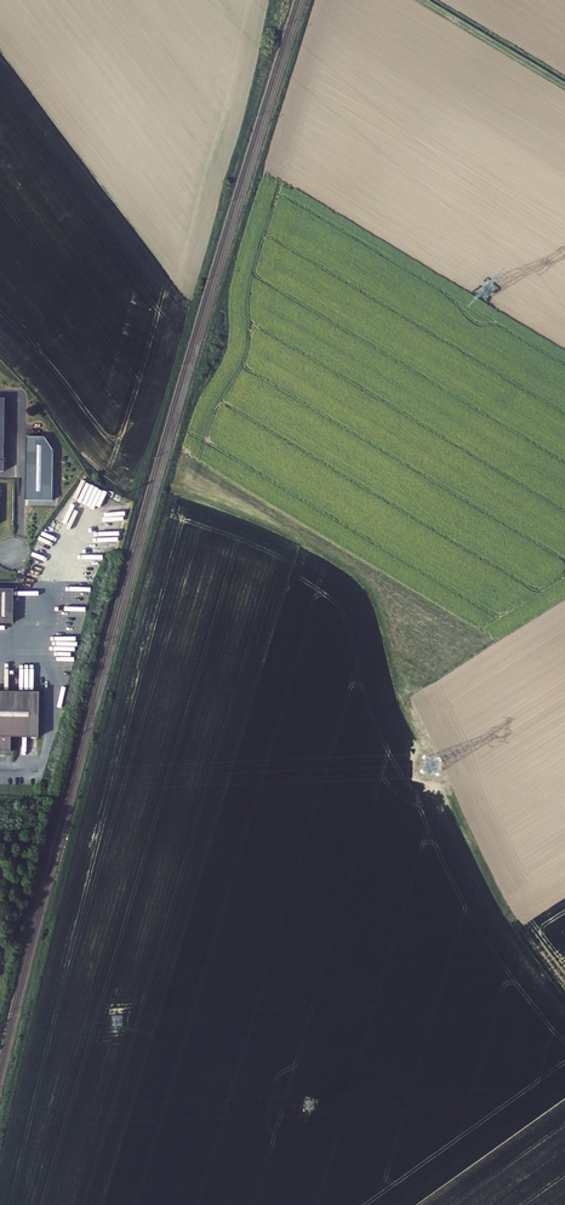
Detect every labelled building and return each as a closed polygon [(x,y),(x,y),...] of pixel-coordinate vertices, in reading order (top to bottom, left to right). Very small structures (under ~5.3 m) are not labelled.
[(45,436),(27,436),(26,500),(53,500),(54,450),(45,436)] [(80,482),(75,493),(78,495),(84,484),(80,482)] [(0,589),(0,623),(13,623),(14,589),(0,589)] [(35,683),(39,683),(38,665),(30,666),(30,679),(35,679),(35,683)] [(0,690),(0,750),(11,750),(12,736),(39,737),(39,691),(0,690)]
